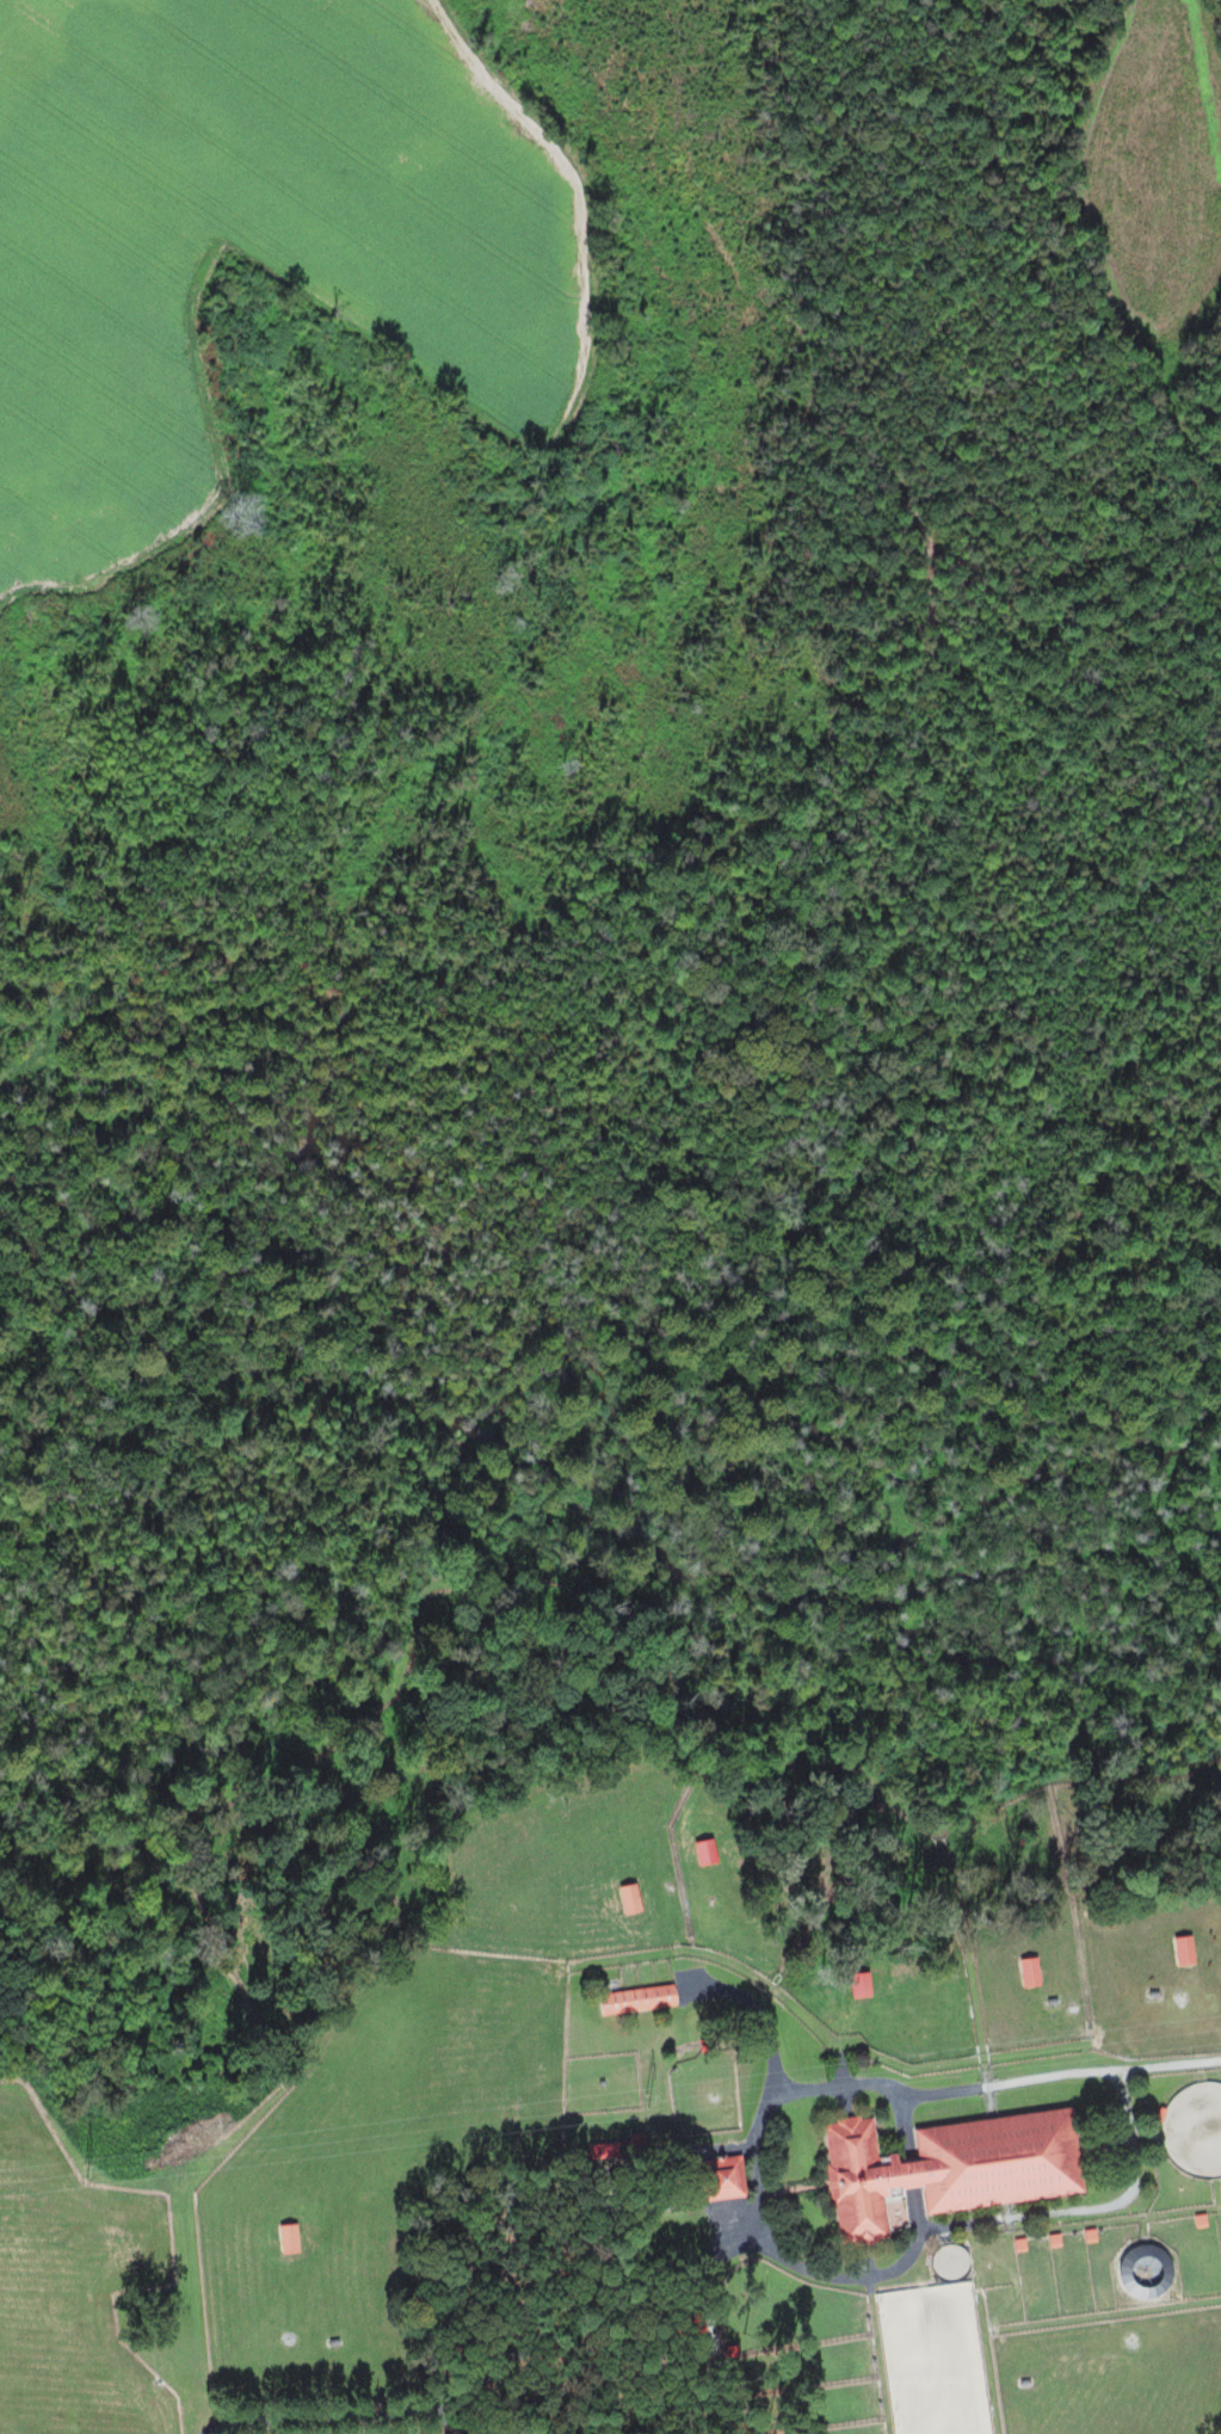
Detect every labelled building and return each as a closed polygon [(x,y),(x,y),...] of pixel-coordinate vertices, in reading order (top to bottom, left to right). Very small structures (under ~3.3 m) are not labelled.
[(720,1863),(715,1839),(696,1844),(702,1867),(720,1863)] [(621,1888),(627,1915),(645,1911),(639,1884),(621,1888)] [(1198,1965),(1194,1937),(1176,1939),(1181,1968),(1198,1965)] [(1044,1987),(1041,1959),(1023,1961),(1025,1989),(1044,1987)] [(604,2016),(680,2006),(677,1984),(601,1995),(604,2016)] [(1088,2196),(1077,2110),(917,2129),(921,2162),(902,2165),(901,2155),(891,2156),(892,2168),(882,2169),(876,2118),(825,2124),(831,2168),(829,2169),(833,2205),(837,2205),(842,2246),(892,2239),(886,2192),(926,2187),(929,2215),(1088,2196)] [(742,2155),(704,2160),(711,2203),(748,2197),(742,2155)] [(907,2199),(890,2200),(890,2230),(908,2229),(907,2199)] [(284,2255),(302,2253),(298,2225),(280,2227),(284,2255)]
